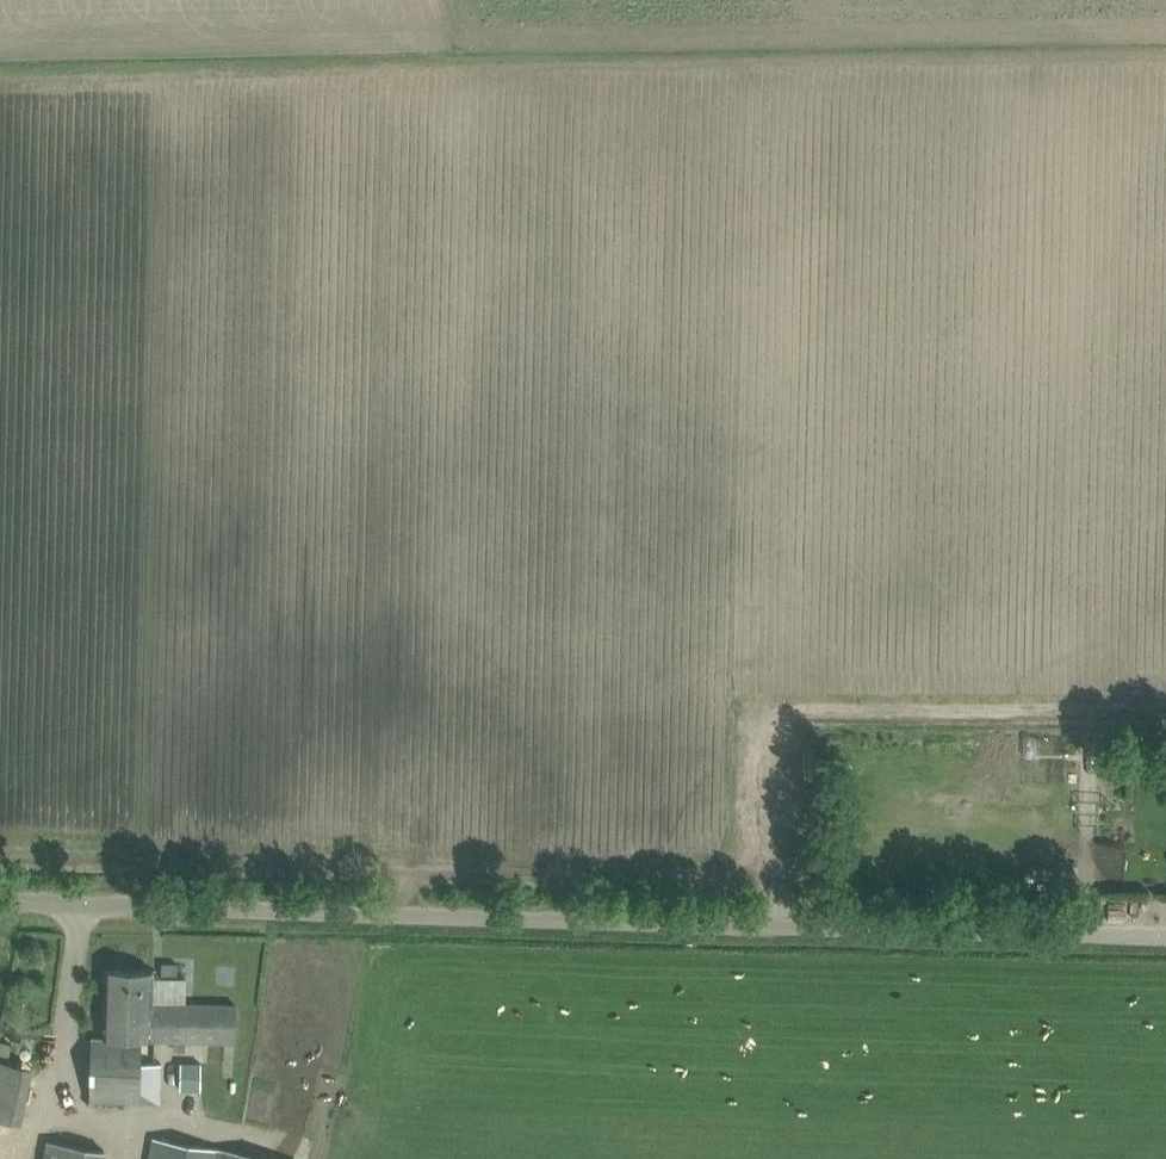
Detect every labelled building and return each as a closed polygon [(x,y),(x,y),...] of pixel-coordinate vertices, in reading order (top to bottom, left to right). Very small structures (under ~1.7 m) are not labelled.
[(1121,744),(1120,756),(1142,757),(1142,744),(1121,744)] [(1101,764),(1103,782),(1125,780),(1124,762),(1101,764)] [(160,963),(160,977),(177,978),(177,963),(160,963)] [(105,969),(105,993),(104,1037),(92,1037),(92,1101),(160,1103),(161,1063),(141,1063),(141,1039),(236,1042),(237,1005),(152,1003),(153,970),(105,969)] [(8,1055),(10,1042),(0,1040),(0,1054),(8,1055)] [(0,1060),(0,1118),(22,1123),(35,1066),(0,1058),(0,1060)] [(180,1062),(180,1092),(202,1092),(202,1063),(180,1062)] [(155,1138),(151,1158),(276,1158),(155,1138)] [(44,1158),(105,1158),(107,1151),(47,1141),(44,1158)]
